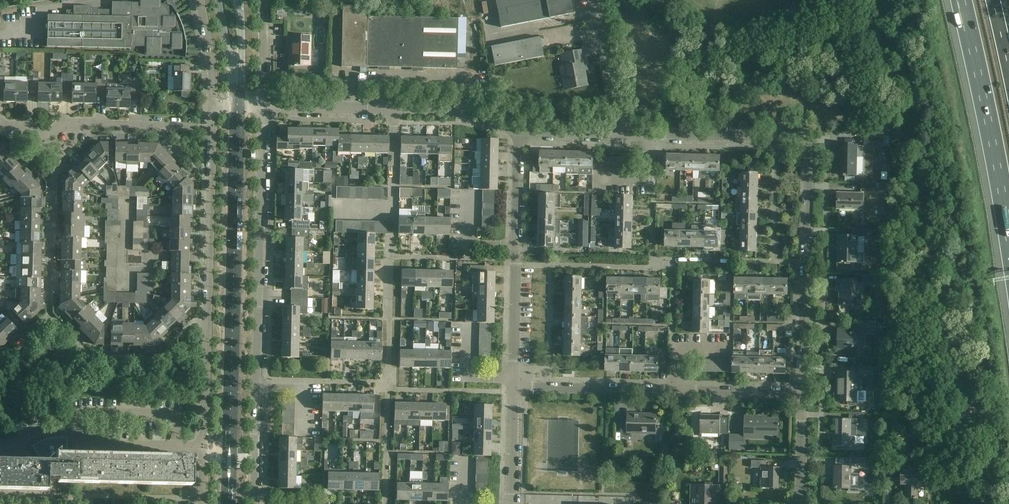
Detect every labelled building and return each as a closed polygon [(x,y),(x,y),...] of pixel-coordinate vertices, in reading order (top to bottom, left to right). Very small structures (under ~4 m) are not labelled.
[(73,6),(73,10),(66,10),(66,15),(47,15),(47,47),(131,48),(131,46),(144,46),(144,54),(146,55),(160,55),(162,54),(162,44),(170,45),(170,48),(171,50),(181,50),(182,49),(183,34),(181,32),(171,32),(171,28),(174,28),(176,27),(176,16),(174,15),(166,15),(166,14),(167,14),(165,12),(169,8),(165,5),(161,9),(161,8),(160,8),(161,0),(138,0),(138,3),(112,2),(112,10),(112,16),(98,16),(98,10),(98,9),(91,9),(91,6),(73,6)] [(504,27),(573,13),(571,0),(498,0),(504,27)] [(366,67),(367,16),(368,6),(343,6),(341,67),(366,67)] [(414,68),(417,71),(420,68),(457,69),(458,18),(367,16),(366,67),(414,68)] [(287,36),(286,50),(290,50),(290,54),(289,54),(289,65),(294,65),(294,66),(297,66),(297,65),(310,66),(311,36),(287,36)] [(540,37),(530,39),(492,47),(495,66),(544,57),(540,37)] [(561,67),(563,80),(565,90),(588,86),(584,63),(587,63),(584,50),(561,54),(563,67),(561,67)] [(188,66),(178,66),(172,66),(172,76),(174,76),(174,91),(181,91),(181,96),(183,97),(186,98),(187,98),(189,97),(191,96),(190,91),(191,91),(190,73),(188,73),(188,66)] [(62,91),(67,91),(67,74),(62,74),(61,83),(50,83),(50,103),(61,103),(62,91)] [(72,103),(84,103),(84,84),(73,83),(73,74),(67,74),(67,91),(72,91),(72,103)] [(106,108),(118,108),(118,84),(107,84),(107,76),(101,76),(101,79),(101,92),(101,96),(106,96),(106,108)] [(15,102),(16,77),(0,77),(0,89),(4,89),(4,102),(15,102)] [(27,90),(33,90),(33,78),(27,78),(27,83),(16,82),(15,102),(27,102),(27,90)] [(38,102),(50,103),(50,83),(39,83),(39,78),(33,78),(33,90),(38,90),(38,102)] [(96,91),(101,92),(101,79),(95,79),(95,84),(84,84),(84,103),(96,104),(96,91)] [(118,84),(118,108),(130,108),(130,96),(135,96),(136,84),(130,84),(130,85),(118,84)] [(306,129),(300,129),(300,146),(300,149),(312,149),(312,146),(313,129),(313,127),(306,127),(306,129)] [(300,129),(287,128),(287,136),(277,136),(276,150),(277,150),(294,150),(294,145),(300,146),(300,129)] [(325,129),(313,129),(312,146),(325,146),(325,129)] [(338,130),(325,129),(325,146),(330,146),(333,152),(333,164),(337,164),(337,157),(337,152),(338,136),(338,130)] [(865,138),(865,146),(882,146),(882,147),(889,147),(890,133),(883,133),(865,133),(865,138)] [(351,136),(338,136),(337,152),(350,153),(351,136)] [(363,136),(351,136),(350,153),(363,153),(363,136)] [(376,136),(363,136),(363,153),(375,153),(376,136)] [(389,137),(376,136),(375,153),(388,153),(389,137)] [(413,137),(401,137),(400,154),(413,154),(413,137)] [(426,138),(413,137),(413,154),(418,154),(421,159),(421,166),(425,166),(426,154),(426,138)] [(439,138),(426,138),(426,154),(438,155),(439,138)] [(452,138),(439,138),(438,155),(438,162),(451,162),(452,138)] [(498,139),(481,139),(480,152),(497,152),(498,139)] [(118,140),(115,140),(115,162),(126,162),(126,165),(127,142),(126,142),(126,143),(118,143),(118,140)] [(138,140),(138,146),(138,165),(138,163),(149,163),(150,144),(141,143),(141,140),(138,140)] [(89,148),(92,150),(105,163),(107,162),(108,162),(108,156),(113,157),(113,143),(99,142),(94,148),(91,146),(89,148)] [(129,142),(127,142),(126,165),(138,165),(138,146),(129,145),(129,142)] [(158,144),(150,144),(149,163),(151,165),(168,149),(166,147),(164,150),(158,144)] [(843,176),(846,176),(856,176),(857,145),(840,145),(840,154),(841,154),(841,159),(840,159),(840,175),(843,175),(843,176)] [(13,154),(11,152),(9,155),(3,149),(0,148),(0,166),(13,154)] [(169,151),(168,149),(151,165),(159,173),(157,174),(157,175),(174,159),(173,159),(167,153),(169,151)] [(92,150),(85,156),(83,154),(81,156),(85,160),(86,159),(99,173),(99,172),(97,170),(105,163),(92,150)] [(534,155),(534,167),(534,172),(540,173),(554,173),(554,152),(541,151),(541,155),(534,155)] [(497,152),(480,152),(480,164),(497,165),(497,152)] [(567,152),(554,152),(554,173),(554,167),(561,167),(561,174),(567,175),(567,152)] [(580,152),(567,152),(567,175),(580,175),(580,152)] [(593,153),(580,152),(580,175),(593,175),(593,168),(593,156),(593,153)] [(3,180),(19,164),(18,164),(12,158),(15,156),(13,154),(0,166),(0,173),(4,178),(2,179),(3,180)] [(664,170),(674,170),(681,170),(681,155),(664,155),(663,174),(664,170)] [(694,155),(681,155),(681,170),(694,171),(694,155)] [(707,156),(694,155),(694,171),(707,171),(707,156)] [(720,156),(707,156),(707,171),(720,171),(720,166),(720,156)] [(86,159),(85,160),(79,165),(77,163),(75,165),(75,166),(76,165),(90,181),(99,173),(86,159)] [(175,161),(174,159),(157,175),(165,183),(179,170),(179,169),(173,163),(175,161)] [(3,180),(10,188),(25,174),(24,174),(19,168),(21,166),(19,164),(18,164),(19,164),(3,180)] [(497,165),(480,164),(480,177),(497,177),(497,165)] [(76,165),(75,166),(69,172),(67,169),(65,171),(68,175),(69,175),(82,189),(81,186),(88,179),(90,181),(76,165)] [(183,165),(179,169),(179,170),(165,183),(166,183),(168,182),(175,189),(173,191),(173,192),(187,178),(189,176),(183,170),(185,167),(183,165)] [(325,179),(325,167),(317,166),(316,178),(325,179)] [(299,169),(286,169),(285,182),(302,183),(308,183),(309,176),(314,176),(314,170),(307,170),(302,170),(299,169)] [(13,187),(20,195),(34,181),(28,174),(30,172),(28,170),(24,174),(25,174),(10,188),(11,188),(13,187)] [(743,173),(742,183),(742,186),(758,187),(758,173),(743,173)] [(69,175),(68,175),(63,181),(63,189),(60,189),(59,192),(63,192),(63,191),(81,192),(81,190),(82,189),(69,175)] [(412,177),(400,177),(400,185),(412,185),(412,177)] [(497,177),(480,177),(472,177),(472,185),(468,185),(468,190),(482,190),(494,190),(496,190),(497,177)] [(187,178),(173,192),(173,194),(196,194),(196,192),(193,192),(193,184),(187,178)] [(451,178),(438,178),(438,186),(450,186),(451,178)] [(20,195),(20,197),(43,197),(43,195),(40,195),(40,187),(34,181),(20,195)] [(302,183),(285,182),(285,195),(302,195),(302,183)] [(758,187),(742,186),(742,199),(758,199),(758,187)] [(412,188),(399,188),(399,198),(412,199),(412,197),(412,188)] [(412,188),(412,197),(422,197),(422,189),(412,188)] [(63,191),(63,192),(62,200),(59,200),(59,203),(62,203),(81,203),(81,192),(63,191)] [(839,209),(849,209),(861,209),(861,194),(840,193),(840,191),(839,191),(839,199),(838,199),(838,202),(839,202),(839,217),(839,209)] [(196,194),(173,194),(173,206),(192,206),(192,205),(193,197),(196,197),(196,194)] [(561,194),(540,194),(539,208),(555,208),(561,208),(561,194)] [(302,195),(285,195),(285,207),(302,208),(302,203),(312,203),(312,195),(305,195),(302,195)] [(633,196),(617,196),(617,203),(610,203),(610,209),(632,209),(633,196)] [(20,208),(43,209),(43,208),(42,208),(42,200),(45,200),(46,197),(43,197),(20,197),(22,198),(22,208),(20,208)] [(758,199),(742,199),(736,199),(735,211),(757,212),(758,199)] [(62,203),(62,212),(59,212),(59,215),(65,215),(65,214),(84,215),(84,214),(81,214),(81,203),(62,203)] [(195,205),(192,205),(192,206),(173,206),(173,216),(170,216),(170,217),(192,217),(192,208),(195,208),(195,205)] [(302,208),(285,207),(285,220),(289,220),(289,221),(292,221),(292,229),(309,230),(309,220),(308,220),(308,213),(301,213),(302,208)] [(20,208),(20,220),(40,220),(40,211),(43,211),(43,209),(20,208)] [(555,208),(539,208),(539,221),(555,221),(555,208)] [(632,209),(610,209),(610,215),(617,215),(616,222),(632,223),(632,209)] [(757,212),(735,211),(735,212),(737,212),(737,225),(741,225),(757,225),(757,212)] [(412,212),(399,212),(399,217),(398,234),(411,234),(412,212)] [(424,213),(412,212),(411,234),(424,235),(424,218),(424,214),(424,213)] [(65,214),(65,215),(64,223),(61,223),(61,226),(64,226),(84,226),(84,215),(65,214)] [(192,217),(170,217),(170,228),(189,229),(189,228),(190,220),(193,220),(193,217),(192,217)] [(437,218),(424,218),(424,235),(436,235),(437,218)] [(450,219),(437,218),(436,235),(449,235),(450,219)] [(20,220),(20,232),(39,232),(39,231),(39,223),(43,223),(43,220),(40,220),(20,220)] [(555,221),(539,221),(539,233),(554,234),(555,221)] [(632,223),(616,222),(616,230),(609,230),(609,235),(632,236),(632,223)] [(665,246),(679,247),(679,224),(673,223),(673,231),(666,231),(665,246)] [(685,224),(679,224),(679,247),(692,247),(692,232),(685,231),(685,224)] [(692,225),(692,232),(692,247),(705,247),(706,226),(692,225)] [(741,225),(741,238),(757,238),(757,225),(741,225)] [(64,226),(64,235),(61,234),(61,238),(62,238),(62,237),(83,237),(84,226),(64,226)] [(718,226),(706,226),(705,247),(718,248),(718,226)] [(192,228),(189,228),(189,229),(170,228),(170,240),(189,240),(189,239),(189,231),(192,231),(192,228)] [(842,263),(844,263),(857,263),(857,253),(862,253),(864,251),(864,237),(869,237),(870,229),(852,228),(852,236),(838,236),(838,244),(840,244),(840,251),(838,251),(838,262),(842,262),(842,263)] [(309,230),(292,229),(291,238),(286,238),(286,251),(303,251),(309,251),(309,230)] [(20,232),(19,243),(39,243),(39,234),(42,234),(42,231),(39,231),(39,232),(20,232)] [(374,234),(374,233),(367,233),(361,233),(358,233),(357,246),(374,246),(374,234)] [(560,234),(554,234),(539,233),(538,247),(560,247),(560,234)] [(632,236),(609,235),(609,242),(616,242),(616,248),(631,249),(632,236)] [(62,237),(62,238),(61,246),(58,246),(58,249),(61,249),(80,249),(80,238),(83,238),(83,237),(62,237)] [(757,238),(741,238),(741,251),(756,252),(757,238)] [(192,239),(189,239),(189,240),(170,240),(169,251),(174,251),(186,252),(189,252),(189,242),(192,243),(192,239)] [(45,243),(39,243),(19,243),(16,243),(16,254),(41,255),(41,254),(41,246),(44,246),(45,243)] [(374,246),(357,246),(357,259),(374,259),(374,246)] [(61,249),(61,257),(58,257),(58,260),(63,260),(80,260),(80,249),(61,249)] [(167,274),(171,274),(186,274),(186,256),(186,252),(174,251),(174,256),(174,262),(167,262),(167,274)] [(303,251),(286,251),(286,263),(302,264),(303,251)] [(44,254),(41,254),(41,255),(16,254),(16,266),(41,266),(41,257),(44,257),(44,254)] [(374,259),(357,259),(352,259),(352,271),(373,272),(374,259)] [(63,260),(63,269),(60,269),(60,272),(61,272),(61,271),(80,271),(82,271),(82,261),(80,261),(80,260),(63,260)] [(302,264),(286,263),(285,276),(302,276),(302,264)] [(44,266),(41,266),(16,266),(16,277),(21,277),(41,278),(41,277),(41,269),(44,269),(44,266)] [(470,266),(470,272),(478,272),(477,285),(494,285),(494,272),(486,272),(486,266),(470,266)] [(401,287),(414,287),(414,270),(401,270),(401,287)] [(427,271),(414,270),(414,287),(427,287),(427,271)] [(80,283),(80,271),(61,271),(61,272),(61,280),(58,280),(57,283),(61,283),(61,282),(80,283)] [(351,284),(356,284),(373,284),(373,272),(352,271),(351,284)] [(440,271),(427,271),(427,287),(439,288),(440,271)] [(453,271),(440,271),(439,288),(452,288),(453,271)] [(186,274),(171,274),(171,285),(191,286),(191,285),(191,277),(194,277),(194,274),(186,274)] [(875,275),(863,274),(863,283),(875,283),(875,275)] [(302,276),(285,276),(285,289),(289,289),(289,290),(291,290),(291,298),(307,298),(308,276),(302,276)] [(41,277),(41,278),(21,277),(21,278),(19,278),(18,288),(20,288),(40,289),(40,288),(38,288),(38,280),(41,280),(41,277)] [(582,277),(567,277),(566,291),(582,291),(582,277)] [(622,278),(608,278),(608,288),(607,298),(615,299),(615,300),(621,300),(622,278)] [(635,279),(622,278),(621,300),(634,301),(634,295),(635,279)] [(748,278),(735,278),(735,294),(735,300),(748,300),(748,278)] [(761,279),(748,278),(748,300),(761,300),(761,294),(761,279)] [(648,279),(635,279),(634,295),(641,295),(641,302),(647,302),(648,279)] [(661,279),(648,279),(647,302),(647,301),(660,301),(661,279)] [(774,279),(761,279),(761,294),(774,294),(774,279)] [(788,279),(774,279),(774,294),(787,295),(788,279)] [(694,293),(710,293),(715,294),(715,280),(695,280),(694,293)] [(840,305),(850,305),(856,305),(857,280),(837,280),(837,288),(840,288),(840,311),(840,305)] [(61,282),(61,283),(60,292),(57,292),(57,294),(80,294),(80,283),(61,282)] [(373,284),(356,284),(356,296),(373,297),(373,284)] [(194,285),(191,285),(191,286),(171,285),(171,297),(190,297),(190,288),(193,288),(194,285)] [(477,285),(473,285),(473,293),(466,293),(466,297),(473,297),(477,298),(477,297),(494,298),(494,285),(477,285)] [(20,288),(20,300),(40,300),(40,291),(43,291),(44,289),(40,288),(40,289),(20,288)] [(582,291),(566,291),(566,304),(581,304),(582,291)] [(710,293),(694,293),(694,306),(709,306),(710,293)] [(80,294),(57,294),(57,296),(60,296),(60,305),(65,310),(66,310),(79,296),(80,294)] [(324,308),(324,295),(315,295),(315,308),(324,308)] [(79,298),(79,296),(66,310),(65,310),(64,312),(70,319),(68,321),(70,323),(74,319),(88,306),(87,305),(85,307),(78,299),(79,298)] [(373,297),(356,296),(356,309),(372,310),(373,297)] [(193,297),(190,297),(171,297),(171,298),(170,299),(184,313),(190,308),(190,299),(193,299),(193,297)] [(477,297),(477,298),(477,310),(494,310),(494,298),(477,297)] [(307,298),(291,298),(291,307),(283,306),(282,319),(299,320),(299,314),(307,314),(307,298)] [(184,313),(170,299),(171,301),(164,308),(162,306),(162,307),(178,322),(184,316),(186,319),(188,317),(184,313)] [(20,302),(34,317),(34,316),(40,311),(40,303),(43,303),(43,300),(40,300),(20,300),(20,302)] [(34,317),(20,302),(11,310),(21,320),(16,325),(22,331),(27,326),(26,324),(32,318),(34,320),(36,318),(34,316),(34,317)] [(581,304),(566,304),(566,317),(581,317),(581,304)] [(96,314),(88,306),(74,319),(80,325),(77,327),(80,330),(80,329),(96,314)] [(709,306),(694,306),(694,319),(709,320),(709,306)] [(178,322),(162,307),(154,314),(167,329),(168,328),(174,323),(176,325),(178,323),(178,322)] [(730,307),(724,307),(724,316),(719,316),(719,320),(725,320),(730,320),(730,307)] [(494,310),(477,310),(477,313),(477,323),(479,323),(491,323),(493,323),(494,310)] [(154,315),(153,313),(145,321),(148,324),(147,324),(161,339),(161,338),(168,332),(170,335),(172,333),(168,328),(167,329),(154,314),(154,315)] [(96,314),(80,329),(86,335),(84,338),(85,339),(102,323),(94,316),(96,314)] [(581,317),(566,317),(565,330),(586,330),(587,330),(587,317),(581,317)] [(12,341),(18,335),(21,337),(23,335),(7,319),(0,326),(0,329),(12,341)] [(299,320),(282,319),(282,332),(299,332),(299,320)] [(709,320),(694,319),(693,333),(709,333),(709,320)] [(838,349),(846,350),(846,347),(863,347),(864,330),(876,330),(876,321),(860,321),(860,330),(838,329),(838,349)] [(104,325),(102,323),(85,339),(87,341),(89,339),(95,345),(104,345),(104,325)] [(122,326),(121,326),(111,326),(110,345),(120,345),(120,348),(123,348),(123,343),(122,343),(123,323),(122,323),(122,326)] [(134,324),(123,323),(122,343),(123,343),(131,343),(131,346),(134,346),(134,324)] [(135,324),(134,324),(134,346),(143,346),(143,349),(145,349),(145,346),(145,326),(135,326),(135,324)] [(161,339),(147,324),(145,326),(145,346),(153,346),(154,345),(157,347),(160,344),(158,342),(159,340),(161,343),(163,341),(161,338),(161,339)] [(740,324),(734,324),(734,339),(738,339),(738,329),(740,329),(740,330),(747,330),(747,324),(740,324)] [(2,347),(8,341),(10,343),(13,341),(12,341),(0,329),(0,345),(2,347)] [(586,330),(565,330),(565,343),(581,343),(588,343),(588,337),(586,337),(586,330)] [(352,331),(352,338),(344,337),(343,359),(356,359),(356,342),(356,338),(356,331),(352,331)] [(369,338),(369,343),(368,359),(374,360),(374,361),(380,361),(380,360),(381,360),(382,343),(382,338),(382,332),(377,331),(377,338),(369,338)] [(299,332),(282,332),(282,345),(298,345),(299,332)] [(336,337),(331,337),(330,358),(343,359),(344,337),(336,337)] [(369,343),(356,342),(356,359),(368,359),(369,343)] [(581,343),(565,343),(565,356),(580,356),(581,343)] [(298,345),(282,345),(281,357),(298,358),(298,345)] [(778,353),(773,353),(772,374),(785,374),(786,366),(791,367),(792,346),(787,346),(786,349),(778,349),(778,353)] [(606,348),(606,370),(619,371),(620,349),(606,348)] [(651,348),(646,348),(645,357),(645,372),(658,372),(659,369),(666,369),(666,353),(659,353),(659,357),(651,357),(651,348)] [(633,349),(620,349),(619,371),(632,371),(633,349)] [(633,349),(632,371),(645,372),(645,357),(633,356),(633,349)] [(413,351),(400,350),(399,367),(412,367),(413,351)] [(733,350),(733,360),(733,373),(746,373),(746,355),(747,350),(733,350)] [(425,351),(413,351),(412,367),(425,368),(425,351)] [(438,351),(425,351),(425,368),(437,368),(438,351)] [(451,352),(438,351),(437,368),(450,368),(451,352)] [(759,351),(759,353),(759,373),(772,374),(773,353),(773,351),(759,351)] [(753,355),(746,355),(746,373),(759,373),(759,353),(753,352),(753,355)] [(839,385),(837,385),(837,390),(835,390),(834,392),(834,397),(835,399),(836,399),(836,401),(857,402),(865,402),(865,392),(861,391),(862,380),(855,380),(855,372),(847,372),(837,372),(837,373),(839,373),(839,385)] [(335,395),(323,394),(322,411),(335,411),(335,395)] [(348,395),(335,395),(335,411),(348,412),(348,395)] [(361,395),(348,395),(348,412),(360,412),(361,395)] [(374,395),(361,395),(360,412),(373,412),(374,395)] [(394,431),(398,431),(399,422),(401,420),(407,420),(407,403),(394,403),(394,431)] [(420,403),(407,403),(407,420),(420,420),(420,403)] [(433,404),(420,403),(420,420),(432,420),(433,404)] [(445,404),(433,404),(432,420),(449,421),(449,406),(445,406),(445,404)] [(491,405),(475,405),(474,418),(491,418),(491,405)] [(701,411),(700,425),(700,434),(710,434),(710,433),(728,434),(728,418),(720,418),(721,412),(720,412),(720,416),(701,415),(701,411)] [(835,446),(845,446),(854,447),(855,435),(866,436),(866,413),(849,412),(849,419),(836,418),(835,446)] [(628,420),(627,420),(621,420),(621,437),(631,437),(631,433),(656,433),(656,414),(641,414),(641,415),(642,415),(642,416),(629,416),(629,414),(628,414),(628,420)] [(730,435),(730,439),(730,447),(737,448),(744,448),(745,438),(754,438),(764,438),(764,434),(778,434),(778,426),(779,426),(779,424),(778,423),(778,420),(764,419),(764,417),(745,416),(745,435),(730,435)] [(491,418),(474,418),(474,430),(491,431),(491,418)] [(491,431),(474,430),(474,443),(490,443),(491,431)] [(302,438),(294,438),(282,437),(280,437),(279,450),(296,451),(296,450),(302,451),(302,438)] [(61,452),(61,451),(64,451),(64,440),(57,440),(57,443),(52,443),(53,446),(49,446),(48,444),(44,446),(43,444),(36,447),(42,458),(42,464),(0,463),(0,488),(47,489),(47,479),(58,480),(58,481),(192,485),(192,459),(61,456),(61,452)] [(490,443),(474,443),(473,448),(469,448),(469,451),(462,451),(462,456),(476,456),(488,456),(490,456),(490,443)] [(296,451),(279,450),(279,463),(296,463),(296,451)] [(713,464),(720,464),(723,464),(724,451),(713,451),(713,464)] [(751,461),(751,468),(761,468),(761,488),(761,489),(763,489),(763,488),(777,488),(777,468),(767,467),(767,461),(751,461)] [(296,463),(279,463),(279,476),(295,476),(296,463)] [(728,464),(723,464),(720,464),(720,483),(728,483),(728,464)] [(417,475),(417,467),(403,466),(403,474),(417,475)] [(850,474),(850,467),(835,466),(834,488),(835,488),(837,488),(849,488),(849,491),(858,491),(858,474),(850,474)] [(917,497),(917,487),(918,484),(922,484),(923,468),(912,467),(902,467),(902,478),(907,478),(906,498),(914,498),(914,499),(918,499),(918,497),(917,497)] [(327,486),(327,489),(340,490),(341,473),(324,473),(324,486),(327,486)] [(353,473),(341,473),(340,490),(353,490),(353,473)] [(366,474),(353,473),(353,490),(365,490),(366,474)] [(379,474),(366,474),(365,490),(378,491),(379,474)] [(295,476),(279,476),(278,488),(295,489),(295,476)] [(440,477),(439,484),(435,484),(434,501),(447,501),(448,478),(440,477)] [(422,479),(409,479),(409,483),(409,500),(422,500),(422,484),(422,480),(422,479)] [(409,483),(397,483),(396,500),(409,500),(409,483)] [(422,484),(422,500),(434,501),(435,484),(422,484)] [(697,503),(716,503),(716,497),(719,497),(719,486),(695,486),(694,498),(697,498),(697,503)]
